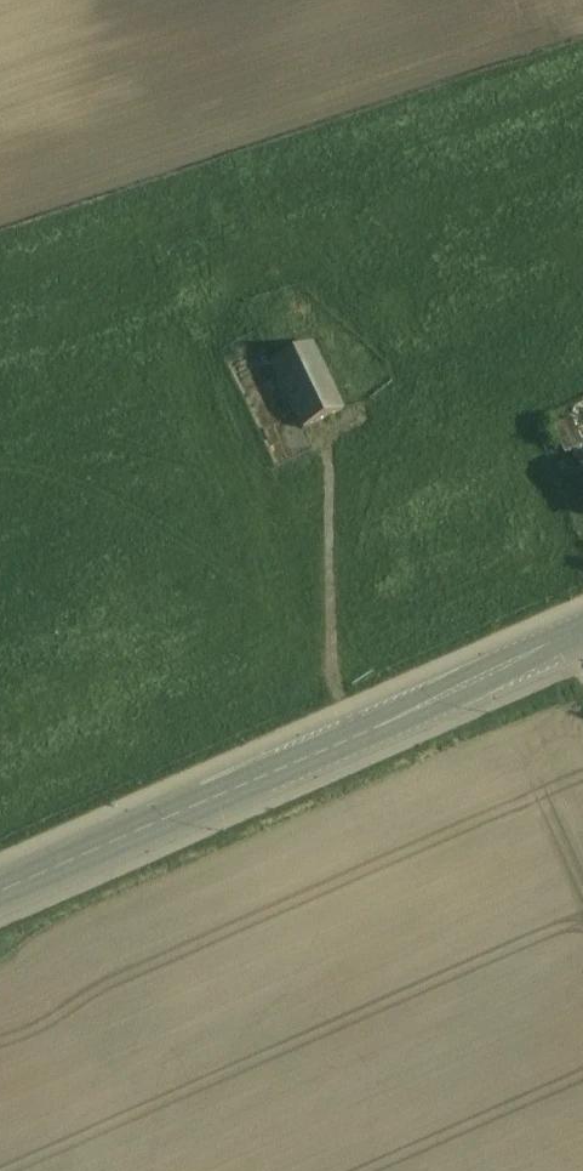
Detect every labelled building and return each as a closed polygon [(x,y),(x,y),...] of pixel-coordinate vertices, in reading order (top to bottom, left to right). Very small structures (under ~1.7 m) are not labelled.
[(342,412),(311,346),(271,364),(302,430),(342,412)]
